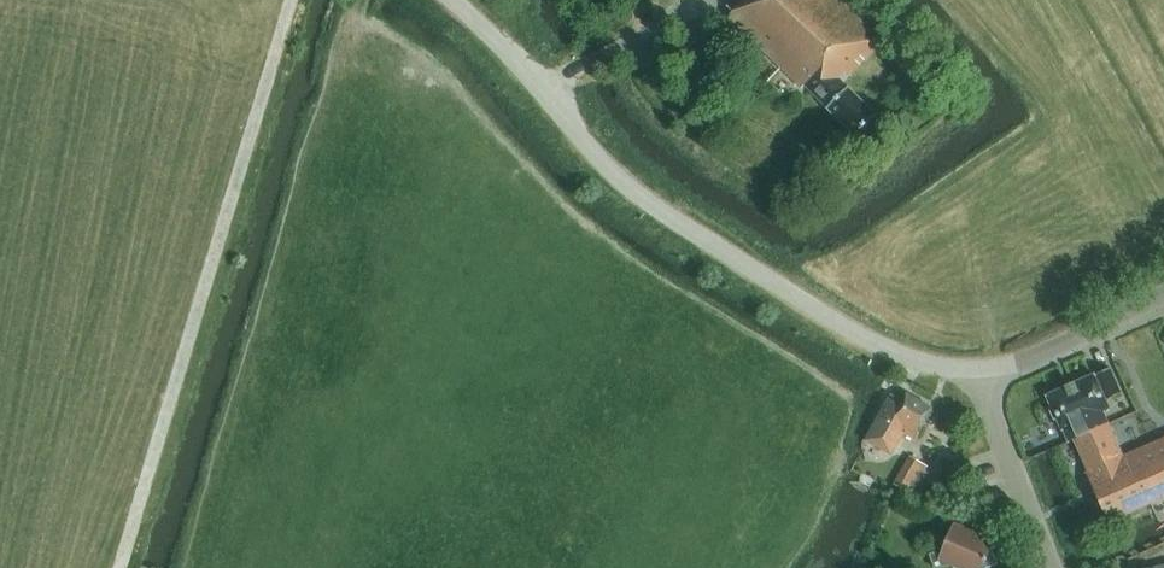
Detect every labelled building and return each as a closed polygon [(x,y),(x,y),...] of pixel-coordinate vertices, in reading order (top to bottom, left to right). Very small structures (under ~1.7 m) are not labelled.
[(878,113),(844,80),(884,40),(843,0),(744,0),(730,15),(805,87),(806,85),(857,134),(878,113)] [(1070,441),(1075,438),(1108,423),(1103,411),(1111,408),(1107,399),(1123,392),(1111,367),(1097,374),(1096,375),(1095,374),(1047,395),(1053,407),(1051,408),(1056,418),(1058,417),(1063,429),(1064,429),(1070,441)] [(934,408),(908,393),(905,400),(890,392),(865,439),(891,453),(903,432),(916,439),(934,408)] [(1075,438),(1091,472),(1088,473),(1110,521),(1163,497),(1163,439),(1124,457),(1108,423),(1075,438)] [(911,456),(895,484),(908,489),(923,463),(911,456)] [(951,503),(933,495),(927,509),(945,516),(951,503)] [(956,523),(945,549),(932,554),(937,567),(939,567),(951,563),(962,567),(983,567),(990,565),(987,559),(988,558),(986,553),(983,551),(986,545),(991,548),(994,540),(956,523)] [(1132,556),(1118,559),(1120,567),(1135,567),(1132,556)]
